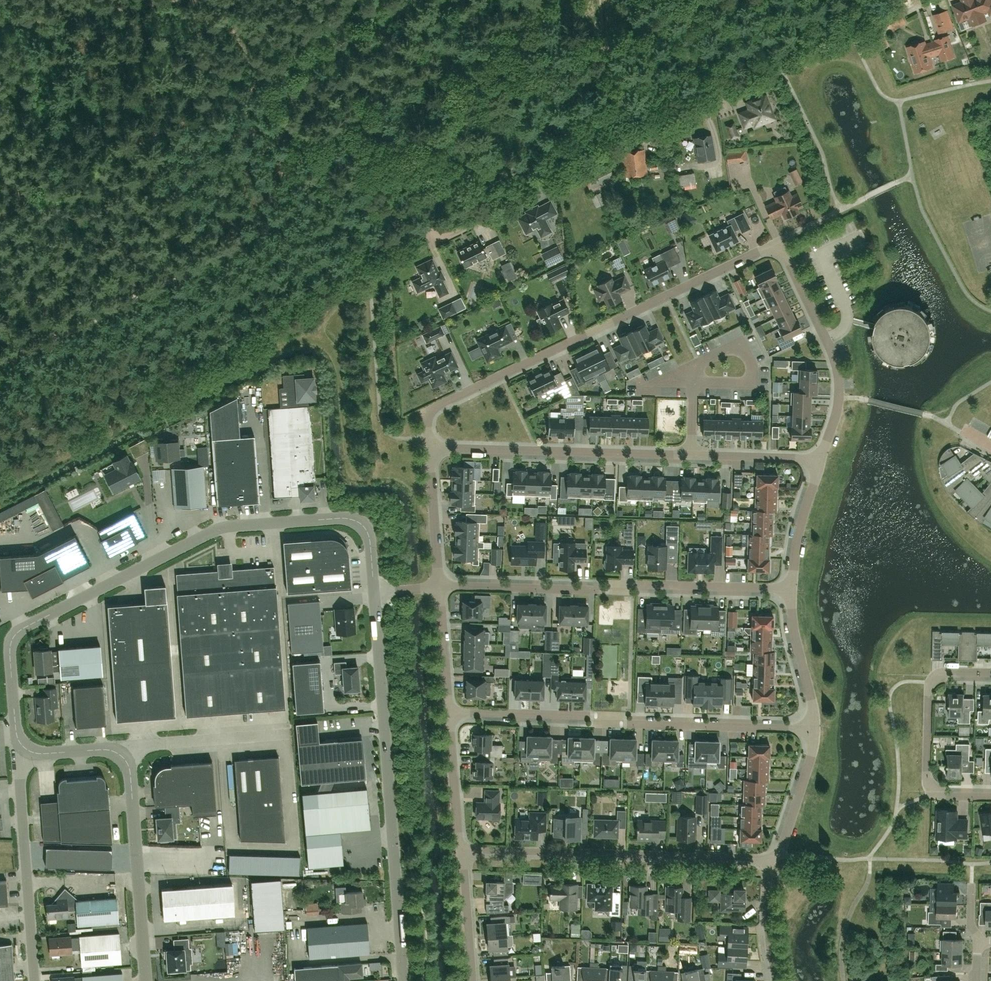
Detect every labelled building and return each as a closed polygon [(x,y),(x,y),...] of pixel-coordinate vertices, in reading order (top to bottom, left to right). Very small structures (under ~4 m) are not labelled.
[(963,1),(954,4),(960,21),(971,17),(974,25),(982,22),(979,13),(989,10),(990,14),(990,13),(990,0),(963,0),(963,1)] [(948,10),(934,15),(940,33),(953,28),(948,10)] [(933,67),(930,57),(940,53),(943,61),(954,57),(948,36),(936,40),(936,42),(926,45),(925,42),(908,47),(916,73),(933,67)] [(769,104),(765,96),(751,101),(749,105),(750,106),(749,110),(739,113),(744,127),(754,123),(755,125),(767,121),(767,119),(773,116),(771,110),(771,109),(770,105),(769,104)] [(738,136),(733,123),(726,126),(731,138),(738,136)] [(711,135),(694,138),(698,162),(715,159),(711,135)] [(652,137),(653,146),(665,145),(664,136),(652,137)] [(625,177),(626,177),(627,183),(633,182),(633,176),(647,174),(644,149),(622,152),(625,177)] [(731,151),(732,162),(747,160),(746,149),(731,151)] [(662,171),(673,170),(671,163),(661,165),(662,171)] [(603,181),(613,175),(607,164),(583,176),(592,192),(605,185),(603,181)] [(794,183),(802,181),(799,166),(790,168),(794,183)] [(694,173),(675,176),(677,188),(696,185),(694,173)] [(777,201),(766,206),(771,218),(783,213),(785,218),(787,217),(788,218),(796,214),(796,213),(798,211),(796,207),(800,205),(796,196),(792,199),(788,191),(775,197),(777,201)] [(600,192),(592,197),(596,208),(605,204),(600,192)] [(541,236),(551,231),(544,219),(556,213),(550,201),(538,207),(537,206),(533,208),(534,209),(518,218),(523,227),(525,226),(528,232),(537,227),(541,236)] [(708,235),(716,251),(738,241),(734,231),(740,228),(742,232),(750,228),(743,213),(735,217),(737,222),(731,226),(730,225),(708,235)] [(483,249),(479,241),(457,251),(465,267),(486,257),(486,256),(490,254),(492,259),(500,255),(494,243),(486,246),(487,247),(483,249)] [(651,284),(651,285),(671,275),(667,267),(672,264),(672,265),(681,261),(674,247),(666,251),(669,258),(644,270),(646,274),(644,275),(648,285),(651,284)] [(558,249),(543,256),(548,265),(562,258),(558,249)] [(616,266),(625,263),(623,256),(614,258),(616,266)] [(440,296),(448,292),(442,280),(444,279),(441,271),(438,272),(432,259),(423,264),(424,266),(418,269),(422,277),(413,281),(418,291),(434,284),(440,296)] [(502,264),(509,277),(517,273),(511,260),(502,264)] [(568,272),(565,265),(547,274),(550,281),(568,272)] [(759,286),(776,279),(771,268),(754,276),(759,286)] [(604,297),(608,305),(621,299),(618,294),(630,288),(624,277),(613,282),(611,279),(598,285),(599,288),(598,289),(597,291),(597,292),(597,294),(598,296),(600,297),(602,297),(604,297)] [(746,292),(739,279),(733,282),(740,295),(746,292)] [(762,299),(781,290),(776,280),(777,279),(776,279),(759,286),(757,288),(757,289),(762,299)] [(767,309),(770,308),(786,300),(781,290),(762,299),(767,309)] [(703,297),(713,318),(726,312),(735,307),(728,293),(719,298),(716,291),(703,297)] [(701,324),(713,318),(703,297),(690,303),(694,310),(686,314),(692,327),(700,324),(701,324)] [(540,327),(544,325),(548,332),(562,325),(557,316),(561,315),(561,316),(568,312),(562,300),(552,305),(551,304),(537,310),(541,318),(537,320),(540,327)] [(770,308),(775,318),(791,310),(786,300),(770,308)] [(832,311),(839,309),(837,300),(830,302),(832,311)] [(447,316),(456,312),(451,303),(443,307),(447,316)] [(750,304),(745,307),(750,317),(755,314),(750,304)] [(904,304),(901,305),(899,305),(897,305),(896,305),(894,306),(892,307),(890,308),(888,309),(886,310),(885,311),(883,312),(882,314),(880,315),(879,317),(878,318),(877,320),(876,322),(877,322),(876,324),(876,326),(875,328),(875,331),(874,331),(874,332),(874,334),(874,336),(874,338),(875,340),(875,342),(876,344),(877,346),(878,348),(879,350),(880,351),(881,353),(883,354),(884,356),(886,357),(888,358),(890,359),(892,360),(893,361),(895,361),(897,362),(900,362),(902,362),(904,362),(906,362),(908,362),(909,362),(911,361),(913,361),(915,360),(916,359),(918,358),(919,357),(921,356),(922,355),(923,354),(924,353),(926,352),(927,350),(928,349),(928,347),(929,346),(930,344),(930,342),(931,341),(931,339),(932,337),(932,335),(932,334),(932,332),(932,330),(931,329),(931,327),(931,325),(930,324),(929,322),(929,320),(928,319),(927,317),(926,316),(925,315),(924,313),(922,312),(921,311),(920,310),(918,309),(917,308),(915,307),(914,307),(912,306),(910,305),(908,305),(906,305),(904,304)] [(795,320),(791,310),(775,318),(780,327),(795,320)] [(429,317),(422,320),(425,327),(432,323),(429,317)] [(782,350),(792,345),(788,337),(801,331),(796,320),(795,320),(780,327),(777,329),(780,335),(776,337),(782,350)] [(632,331),(641,351),(641,352),(654,346),(654,345),(663,340),(657,328),(648,333),(644,326),(643,326),(642,325),(637,327),(638,329),(632,331)] [(436,338),(444,334),(441,326),(433,330),(436,338)] [(484,353),(487,361),(500,355),(497,347),(512,340),(505,326),(477,339),(480,347),(478,347),(482,354),(484,353)] [(629,357),(641,351),(632,331),(626,334),(625,332),(620,335),(621,336),(619,337),(623,344),(613,348),(619,360),(628,356),(629,357)] [(597,375),(596,375),(599,382),(605,379),(602,372),(616,365),(611,354),(604,357),(598,345),(589,349),(590,351),(586,353),(597,375)] [(433,387),(446,381),(443,373),(458,366),(451,352),(436,359),(435,357),(421,363),(425,370),(418,374),(421,382),(429,378),(433,387)] [(584,381),(596,375),(597,375),(586,353),(582,355),(581,352),(572,357),(578,369),(577,372),(572,374),(578,386),(585,383),(584,381)] [(806,370),(806,361),(792,361),(792,369),(797,370),(797,381),(817,382),(817,370),(806,370)] [(564,398),(566,397),(571,394),(564,380),(557,383),(551,370),(542,374),(541,373),(536,375),(537,377),(527,381),(530,387),(528,387),(531,394),(533,394),(534,395),(541,392),(553,396),(555,391),(561,394),(564,398)] [(310,406),(308,407),(308,401),(315,400),(315,392),(315,391),(313,392),(313,388),(315,387),(314,387),(314,379),(304,379),(304,374),(283,376),(284,390),(288,389),(290,407),(268,409),(274,497),(273,497),(273,498),(300,496),(301,500),(314,499),(314,495),(318,495),(318,494),(317,494),(310,406)] [(774,387),(782,387),(781,376),(773,377),(774,387)] [(817,382),(797,381),(800,382),(799,392),(799,393),(810,393),(816,394),(817,382)] [(799,392),(791,392),(791,404),(793,404),(810,405),(810,393),(799,393),(799,392)] [(583,394),(571,394),(566,397),(566,410),(561,410),(561,418),(549,418),(548,434),(558,435),(558,436),(564,436),(564,435),(574,435),(575,414),(583,415),(583,394)] [(237,397),(210,411),(217,505),(259,502),(254,436),(240,437),(237,397)] [(810,405),(793,404),(793,415),(810,416),(810,405)] [(626,434),(626,417),(625,417),(626,412),(620,412),(620,417),(620,415),(611,415),(611,417),(611,434),(620,434),(620,435),(626,436),(626,434)] [(810,416),(793,415),(792,426),(809,427),(810,416)] [(589,433),(600,433),(601,416),(590,416),(589,433)] [(600,433),(611,434),(611,417),(601,416),(600,433)] [(637,417),(626,417),(626,434),(637,434),(637,417)] [(648,418),(637,417),(637,434),(648,435),(648,418)] [(725,420),(725,437),(725,438),(731,439),(731,437),(740,437),(740,420),(740,418),(732,418),(732,420),(725,420)] [(714,436),(714,420),(703,419),(703,436),(714,436)] [(725,437),(725,420),(714,420),(714,436),(725,437)] [(751,437),(751,421),(740,420),(740,437),(751,437)] [(751,421),(751,437),(761,438),(762,421),(751,421)] [(809,427),(792,426),(791,438),(810,439),(810,427),(809,427)] [(157,459),(165,459),(171,459),(171,458),(178,458),(178,456),(186,456),(186,449),(178,449),(177,446),(180,445),(179,439),(171,440),(171,442),(170,442),(164,442),(156,443),(156,444),(157,456),(157,459)] [(942,478),(942,479),(943,482),(945,485),(946,487),(982,459),(981,456),(974,452),(973,453),(974,453),(960,464),(950,448),(951,447),(952,448),(952,447),(950,448),(949,448),(947,449),(946,450),(945,452),(944,453),(943,454),(942,456),(941,457),(940,459),(940,461),(940,462),(940,464),(940,466),(940,467),(940,466),(944,464),(950,473),(943,478),(942,477),(942,478)] [(113,464),(116,471),(106,476),(113,490),(114,490),(113,488),(124,482),(125,485),(138,478),(127,457),(113,464)] [(946,487),(947,489),(948,491),(950,493),(951,496),(952,496),(952,495),(958,489),(966,497),(977,486),(970,480),(981,471),(985,477),(986,477),(990,474),(985,469),(990,464),(990,461),(986,459),(987,459),(984,461),(982,459),(946,487)] [(172,468),(175,508),(183,508),(199,507),(199,506),(207,506),(204,466),(172,468)] [(451,478),(473,479),(473,467),(453,466),(453,470),(451,470),(451,478)] [(525,495),(526,472),(526,471),(517,470),(516,472),(513,472),(513,483),(507,482),(506,495),(513,495),(525,495)] [(538,496),(539,471),(538,471),(538,473),(526,472),(525,495),(538,496)] [(550,498),(556,498),(557,484),(551,484),(551,473),(548,473),(548,471),(539,471),(538,496),(550,496),(550,498)] [(567,497),(579,497),(580,475),(580,473),(571,472),(570,474),(567,474),(567,485),(561,485),(560,498),(566,499),(567,497)] [(580,475),(579,497),(592,498),(593,473),(592,473),(592,475),(580,475)] [(605,486),(605,476),(602,475),(602,474),(593,473),(592,498),(604,498),(604,499),(612,499),(613,487),(605,486)] [(734,486),(742,486),(742,474),(734,474),(734,486)] [(778,487),(778,475),(757,474),(756,486),(777,487),(778,487)] [(966,497),(974,505),(968,511),(967,511),(967,512),(975,518),(990,498),(990,475),(990,474),(986,477),(990,482),(983,492),(977,486),(966,497)] [(639,500),(640,477),(640,475),(631,475),(631,477),(628,476),(627,486),(619,486),(619,501),(627,501),(627,499),(639,500)] [(652,500),(653,498),(654,476),(653,476),(653,477),(640,477),(639,500),(652,500)] [(662,476),(654,476),(653,498),(664,498),(664,500),(672,501),(673,491),(665,491),(665,478),(662,478),(662,476)] [(681,499),(693,499),(694,477),(685,477),(685,479),(682,479),(681,491),(673,491),(672,501),(681,501),(681,499)] [(693,502),(706,502),(707,480),(694,479),(694,477),(693,499),(693,502)] [(475,479),(473,479),(451,478),(451,479),(453,479),(452,491),(475,492),(475,479)] [(707,478),(707,480),(706,502),(707,500),(719,500),(719,480),(716,480),(716,478),(707,478)] [(756,486),(755,498),(777,498),(777,487),(756,486)] [(452,501),(452,504),(463,505),(462,511),(474,511),(475,492),(452,491),(450,491),(450,501),(452,501)] [(723,492),(722,506),(730,507),(731,493),(723,492)] [(777,498),(755,498),(755,510),(773,511),(776,511),(777,498)] [(975,518),(983,524),(983,523),(987,516),(990,518),(990,498),(975,518)] [(755,510),(752,510),(751,523),(773,523),(773,511),(755,510)] [(102,542),(106,549),(124,548),(134,543),(134,544),(137,543),(136,542),(146,537),(134,512),(98,530),(102,539),(100,540),(101,542),(102,542)] [(456,534),(479,535),(479,522),(486,522),(487,514),(467,513),(467,522),(457,521),(457,524),(455,524),(455,534),(456,534)] [(678,534),(681,526),(673,522),(670,531),(678,534)] [(770,535),(773,535),(773,523),(751,523),(751,534),(770,535)] [(546,530),(535,530),(535,538),(546,539),(546,530)] [(484,541),(479,541),(479,535),(456,534),(456,546),(479,547),(483,548),(484,541)] [(769,547),(770,535),(751,534),(748,534),(748,547),(769,547)] [(0,556),(0,573),(1,590),(30,588),(47,587),(60,580),(61,581),(63,580),(63,579),(81,569),(90,565),(75,535),(38,553),(0,556)] [(688,552),(687,572),(714,573),(714,564),(721,565),(722,536),(711,536),(711,552),(705,552),(705,548),(690,548),(690,552),(688,552)] [(331,538),(311,539),(283,541),(287,593),(351,588),(349,556),(349,554),(348,552),(347,550),(347,548),(346,546),(344,545),(340,541),(336,539),(331,538)] [(648,567),(666,568),(666,552),(674,552),(674,538),(666,538),(666,546),(649,545),(648,567)] [(544,542),(528,542),(528,546),(512,546),(511,563),(521,564),(521,562),(525,562),(525,564),(535,564),(536,556),(544,556),(544,542)] [(574,569),(575,561),(585,562),(586,546),(585,546),(586,544),(575,544),(575,543),(560,543),(560,551),(554,551),(554,560),(559,560),(559,568),(574,569)] [(479,559),(478,559),(479,547),(456,546),(454,546),(454,556),(456,556),(455,559),(473,560),(472,564),(479,564),(479,559)] [(621,563),(633,563),(634,550),(621,550),(621,546),(607,546),(606,560),(604,560),(604,567),(606,567),(606,568),(621,569),(621,563)] [(769,559),(769,558),(769,547),(748,547),(747,558),(748,559),(748,558),(769,559)] [(492,549),(491,563),(500,563),(501,550),(492,549)] [(748,558),(748,559),(747,570),(769,571),(769,558),(769,559),(748,558)] [(180,644),(181,654),(186,716),(286,708),(276,586),(275,586),(274,566),(231,569),(231,563),(218,564),(219,570),(176,574),(177,593),(180,644)] [(171,655),(181,654),(180,644),(171,645),(167,601),(165,585),(150,586),(146,592),(147,603),(108,606),(116,721),(176,717),(171,655)] [(469,601),(469,603),(462,602),(461,617),(482,617),(482,605),(490,605),(491,595),(475,594),(475,601),(469,601)] [(319,601),(288,603),(291,653),(323,650),(319,601)] [(531,628),(532,603),(529,603),(519,602),(519,610),(517,610),(517,615),(519,615),(518,623),(519,623),(519,627),(531,628)] [(650,603),(650,604),(647,604),(647,611),(645,613),(638,613),(637,631),(659,632),(660,603),(650,602),(650,603)] [(535,603),(532,603),(531,628),(531,630),(536,630),(537,623),(544,623),(545,616),(546,616),(546,611),(545,611),(545,603),(535,603)] [(660,603),(659,632),(681,633),(681,616),(674,616),(673,614),(673,605),(669,605),(670,604),(670,603),(660,603)] [(573,624),(574,604),(571,604),(561,604),(561,611),(559,611),(559,616),(560,616),(560,624),(573,624)] [(574,604),(573,624),(586,625),(586,617),(588,617),(588,612),(587,612),(587,604),(577,604),(574,604)] [(697,628),(704,628),(704,606),(702,606),(702,604),(695,604),(695,606),(691,605),(691,617),(689,619),(684,618),(683,633),(696,634),(697,628)] [(704,606),(704,628),(712,628),(712,635),(725,635),(726,620),(724,620),(719,620),(718,618),(718,606),(713,606),(713,604),(706,604),(706,606),(704,606)] [(738,607),(728,608),(729,623),(739,623),(738,607)] [(349,635),(349,633),(355,632),(353,608),(335,610),(337,633),(342,633),(344,635),(349,635)] [(751,627),(773,628),(773,616),(752,615),(751,627)] [(751,639),(772,640),(772,628),(773,628),(751,627),(744,627),(744,629),(748,634),(751,634),(751,639)] [(464,643),(484,644),(489,644),(489,631),(484,631),(484,630),(477,630),(477,628),(472,628),(472,630),(464,630),(464,639),(464,643)] [(519,630),(510,629),(510,641),(518,641),(519,630)] [(968,660),(969,631),(963,631),(963,632),(963,633),(939,633),(939,631),(940,631),(933,631),(933,660),(943,660),(943,645),(959,645),(958,660),(968,660)] [(974,634),(975,632),(969,631),(968,660),(978,661),(978,646),(990,646),(990,634),(974,634)] [(593,653),(594,638),(585,637),(584,653),(593,653)] [(750,651),(772,651),(772,640),(751,639),(750,651)] [(484,656),(484,644),(464,643),(464,655),(484,656)] [(59,670),(60,678),(102,675),(100,645),(57,649),(58,661),(59,670)] [(52,671),(59,670),(58,661),(51,661),(50,649),(48,649),(48,648),(40,648),(40,650),(35,651),(36,673),(52,671)] [(775,652),(772,651),(750,651),(750,652),(753,652),(753,663),(774,664),(775,652)] [(542,664),(550,664),(550,653),(542,652),(542,664)] [(484,656),(464,655),(464,658),(463,658),(463,668),(483,668),(484,656)] [(324,711),(320,661),(292,663),(296,713),(324,711)] [(349,690),(349,693),(358,692),(357,690),(359,690),(358,666),(346,667),(346,661),(334,662),(335,674),(343,673),(344,691),(349,690)] [(558,662),(551,662),(550,688),(557,688),(557,687),(558,687),(559,679),(559,677),(558,677),(558,662)] [(753,675),(774,676),(774,664),(753,663),(753,675)] [(478,697),(478,696),(485,696),(485,695),(490,695),(491,682),(494,682),(494,676),(482,675),(482,681),(466,681),(465,695),(473,696),(473,697),(478,697)] [(560,677),(560,679),(559,679),(558,687),(557,687),(557,688),(557,692),(558,692),(558,700),(568,700),(571,700),(572,675),(571,675),(571,677),(560,677)] [(574,700),(584,700),(584,693),(586,693),(586,688),(584,688),(585,680),(584,680),(584,675),(572,675),(571,700),(574,700)] [(700,706),(707,706),(708,682),(698,682),(699,676),(686,675),(685,696),(693,697),(693,705),(700,705),(700,706)] [(752,688),(753,688),(774,688),(774,676),(753,675),(752,688)] [(656,705),(659,705),(660,683),(651,682),(652,676),(638,676),(637,691),(645,691),(645,704),(648,704),(648,706),(656,707),(656,705)] [(668,683),(660,683),(659,705),(662,705),(662,707),(670,707),(670,705),(673,705),(673,693),(675,692),(681,692),(682,677),(668,677),(668,683)] [(529,698),(530,679),(517,678),(516,686),(515,686),(515,691),(516,691),(516,698),(526,699),(526,698),(529,698)] [(719,682),(708,682),(707,706),(714,706),(714,705),(721,705),(721,697),(725,698),(725,694),(731,694),(732,678),(719,678),(719,682)] [(543,679),(530,679),(529,698),(532,699),(542,699),(542,692),(544,692),(544,686),(542,686),(543,679)] [(75,726),(76,727),(106,724),(103,684),(73,687),(76,726),(75,726)] [(45,696),(35,697),(37,722),(54,720),(53,700),(57,700),(56,688),(44,689),(45,696)] [(774,688),(753,688),(752,700),(774,700),(774,688)] [(963,710),(964,694),(949,694),(949,697),(948,697),(947,702),(949,702),(949,704),(949,705),(949,715),(957,715),(958,720),(958,722),(970,723),(970,710),(963,710)] [(990,716),(990,695),(985,695),(984,711),(978,710),(978,723),(989,723),(989,721),(990,716)] [(317,721),(296,723),(298,744),(301,783),(321,782),(334,781),(366,778),(363,749),(362,749),(361,739),(355,740),(355,738),(339,740),(337,740),(319,742),(317,721)] [(502,745),(491,744),(492,734),(481,734),(481,732),(475,732),(475,734),(472,734),(472,744),(474,744),(474,749),(478,749),(477,756),(494,757),(494,756),(502,757),(502,745)] [(527,736),(527,749),(521,749),(520,761),(533,762),(533,759),(538,759),(539,736),(527,736)] [(539,736),(538,759),(550,760),(550,762),(557,762),(558,750),(551,750),(551,736),(539,736)] [(580,761),(581,737),(568,737),(568,751),(562,750),(561,762),(574,763),(574,760),(580,761)] [(581,737),(580,761),(593,761),(593,763),(599,764),(600,752),(594,751),(594,738),(581,737)] [(616,760),(622,760),(623,738),(610,738),(610,752),(602,752),(601,764),(614,764),(616,764),(616,760)] [(630,765),(631,765),(643,765),(644,753),(636,753),(636,739),(623,738),(622,760),(622,762),(629,762),(630,765)] [(658,759),(664,759),(665,740),(652,739),(652,753),(646,753),(645,765),(658,765),(658,759)] [(665,740),(664,759),(664,761),(671,762),(671,766),(683,766),(684,754),(678,754),(678,740),(665,740)] [(707,760),(707,741),(695,741),(695,754),(689,754),(688,766),(695,766),(695,760),(707,760)] [(707,741),(707,760),(718,760),(718,767),(724,767),(725,755),(719,755),(719,741),(707,741)] [(748,756),(769,757),(770,744),(749,744),(748,756)] [(946,773),(948,773),(947,776),(962,776),(962,760),(969,760),(970,744),(957,744),(956,750),(956,755),(948,754),(948,764),(947,766),(948,766),(948,768),(946,768),(946,773)] [(234,760),(241,840),(285,840),(279,756),(234,760)] [(476,779),(482,779),(482,777),(493,777),(493,763),(494,763),(494,757),(477,756),(477,762),(476,762),(476,767),(473,767),(473,777),(476,777),(476,779)] [(748,756),(747,768),(769,769),(769,757),(748,756)] [(193,815),(216,814),(212,762),(171,765),(171,766),(167,766),(165,767),(163,767),(161,768),(159,769),(157,772),(156,774),(155,776),(155,778),(155,780),(155,784),(154,784),(156,806),(192,803),(193,815)] [(765,781),(768,781),(769,769),(747,768),(747,780),(765,781)] [(112,843),(110,808),(108,787),(106,787),(106,781),(105,780),(105,779),(105,778),(104,778),(103,777),(102,776),(101,776),(100,775),(99,775),(98,775),(96,775),(96,778),(67,780),(67,777),(65,778),(64,778),(63,778),(62,779),(61,779),(60,780),(60,781),(59,782),(59,783),(59,784),(59,785),(59,791),(57,791),(59,812),(41,813),(44,841),(112,843)] [(765,781),(747,780),(744,780),(744,792),(765,793),(765,781)] [(317,792),(302,794),(307,849),(308,859),(308,862),(309,867),(343,864),(341,839),(334,839),(334,831),(340,830),(370,828),(367,788),(330,791),(334,781),(321,782),(317,792)] [(499,803),(499,790),(485,790),(485,802),(476,802),(476,809),(474,810),(474,815),(476,816),(476,818),(478,818),(479,820),(484,820),(485,818),(499,819),(500,803),(499,803)] [(683,801),(683,790),(675,790),(675,801),(683,801)] [(647,792),(648,801),(667,800),(667,791),(647,792)] [(717,800),(717,792),(709,792),(708,800),(717,800)] [(744,792),(743,804),(762,805),(765,805),(765,793),(744,792)] [(697,811),(706,812),(706,795),(697,795),(697,811)] [(743,804),(740,804),(740,816),(761,817),(762,805),(743,804)] [(617,810),(617,820),(594,819),(594,836),(603,836),(603,837),(607,837),(618,837),(618,827),(625,828),(626,811),(617,810)] [(968,820),(958,819),(959,811),(949,811),(949,810),(948,810),(948,811),(937,810),(937,838),(957,839),(957,837),(967,837),(968,820)] [(157,818),(158,839),(160,839),(161,841),(169,841),(169,838),(173,838),(172,823),(180,822),(179,811),(179,816),(157,818)] [(530,812),(530,818),(516,818),(515,838),(537,839),(537,831),(537,827),(545,827),(546,813),(530,812)] [(980,814),(983,833),(990,832),(990,812),(980,814)] [(695,826),(696,817),(678,816),(677,839),(693,839),(694,826),(695,826)] [(761,829),(761,828),(761,817),(740,816),(739,828),(740,829),(740,828),(761,829)] [(566,819),(555,819),(554,835),(565,835),(565,837),(566,837),(566,835),(569,835),(569,837),(576,838),(579,838),(580,817),(566,817),(566,819)] [(664,837),(665,821),(638,820),(637,828),(636,828),(636,829),(637,830),(637,840),(651,840),(651,835),(657,835),(657,837),(664,837)] [(761,841),(761,829),(761,828),(761,829),(740,828),(740,829),(740,840),(761,841)] [(713,855),(721,854),(720,845),(712,845),(713,855)] [(79,867),(79,848),(46,847),(46,866),(79,867)] [(112,849),(79,848),(79,867),(112,868),(112,849)] [(236,872),(237,856),(229,856),(229,872),(236,872)] [(300,874),(300,858),(293,858),(292,874),(300,874)] [(504,882),(512,882),(512,873),(504,873),(504,882)] [(281,878),(251,880),(255,931),(285,928),(281,878)] [(0,881),(0,905),(9,905),(7,880),(0,881)] [(513,882),(504,882),(487,881),(486,890),(486,899),(490,899),(490,903),(486,903),(486,913),(509,911),(509,906),(504,905),(504,900),(513,891),(513,882)] [(560,909),(576,909),(577,884),(561,883),(561,885),(550,885),(550,899),(560,899),(560,909)] [(938,904),(957,905),(957,892),(954,892),(954,891),(953,889),(953,884),(938,883),(938,888),(938,904)] [(232,884),(162,889),(164,915),(169,919),(235,914),(232,884)] [(619,915),(620,892),(612,892),(612,885),(586,884),(586,900),(596,900),(596,909),(610,910),(609,915),(619,915)] [(346,885),(335,886),(337,902),(341,902),(341,904),(342,913),(361,911),(361,904),(366,904),(365,898),(363,898),(363,891),(346,892),(346,885)] [(646,894),(646,886),(631,885),(630,906),(638,906),(638,913),(652,913),(653,894),(646,894)] [(677,920),(690,920),(691,898),(683,897),(683,887),(666,886),(665,910),(678,910),(677,920)] [(56,904),(47,904),(48,918),(68,917),(68,907),(76,897),(65,888),(64,889),(65,889),(58,898),(59,900),(56,904)] [(744,889),(734,888),(734,893),(721,893),(721,894),(719,894),(720,891),(710,890),(709,900),(719,901),(719,900),(721,900),(721,911),(731,911),(731,909),(745,910),(745,902),(744,902),(744,889)] [(117,898),(76,901),(78,926),(119,923),(117,898)] [(319,901),(307,902),(307,913),(319,912),(319,901)] [(990,926),(990,902),(981,902),(981,914),(986,914),(986,926),(990,926)] [(938,904),(937,911),(929,911),(928,923),(941,924),(942,917),(957,917),(957,905),(938,904)] [(510,922),(510,916),(491,917),(491,923),(487,923),(488,932),(487,932),(488,936),(506,935),(505,922),(510,922)] [(622,929),(622,921),(612,921),(612,929),(622,929)] [(367,923),(307,927),(309,958),(370,953),(367,923)] [(580,937),(580,923),(571,923),(570,937),(580,937)] [(696,932),(704,931),(702,923),(694,924),(696,932)] [(720,939),(725,939),(725,946),(747,947),(748,927),(720,926),(720,939)] [(944,931),(943,951),(962,952),(963,939),(957,939),(957,931),(944,931)] [(50,938),(51,955),(72,953),(81,952),(82,966),(122,963),(119,933),(79,936),(80,937),(71,938),(71,937),(50,938)] [(512,935),(506,935),(488,936),(488,940),(489,949),(493,949),(494,955),(508,954),(507,945),(511,945),(513,943),(512,935)] [(190,964),(192,964),(191,948),(189,948),(188,939),(174,940),(175,949),(166,950),(166,951),(165,951),(165,957),(167,957),(168,971),(171,971),(171,972),(178,972),(177,970),(191,969),(190,964)] [(12,944),(0,945),(0,980),(15,980),(12,944)] [(745,967),(746,960),(747,947),(725,946),(724,952),(719,952),(718,965),(745,967)] [(962,964),(962,952),(943,951),(943,964),(936,964),(936,970),(948,970),(948,964),(962,964)] [(508,966),(508,958),(494,959),(494,965),(490,965),(491,974),(491,978),(509,977),(514,977),(513,966),(508,966)] [(646,970),(647,961),(637,960),(637,963),(634,963),(633,965),(629,965),(628,980),(635,980),(645,980),(646,970)] [(594,962),(590,962),(590,967),(581,966),(581,968),(577,968),(577,980),(593,980),(594,962)] [(594,962),(593,980),(609,980),(609,968),(598,967),(598,962),(594,962)] [(295,980),(349,980),(349,976),(363,975),(362,963),(294,968),(295,980)] [(620,979),(626,980),(627,965),(610,964),(609,968),(609,980),(619,980),(620,979)] [(646,970),(645,980),(661,980),(662,966),(658,965),(658,970),(646,970)] [(570,966),(564,967),(564,966),(552,967),(552,972),(547,973),(547,972),(546,972),(547,980),(571,980),(570,966)] [(661,980),(678,980),(678,973),(674,973),(674,971),(666,971),(666,966),(662,966),(661,980)] [(703,969),(685,972),(685,973),(681,974),(682,980),(705,980),(703,969)] [(53,978),(53,980),(123,980),(122,972),(82,976),(82,977),(74,977),(74,976),(53,978)] [(755,980),(741,979),(741,973),(727,972),(727,980),(755,980)]
